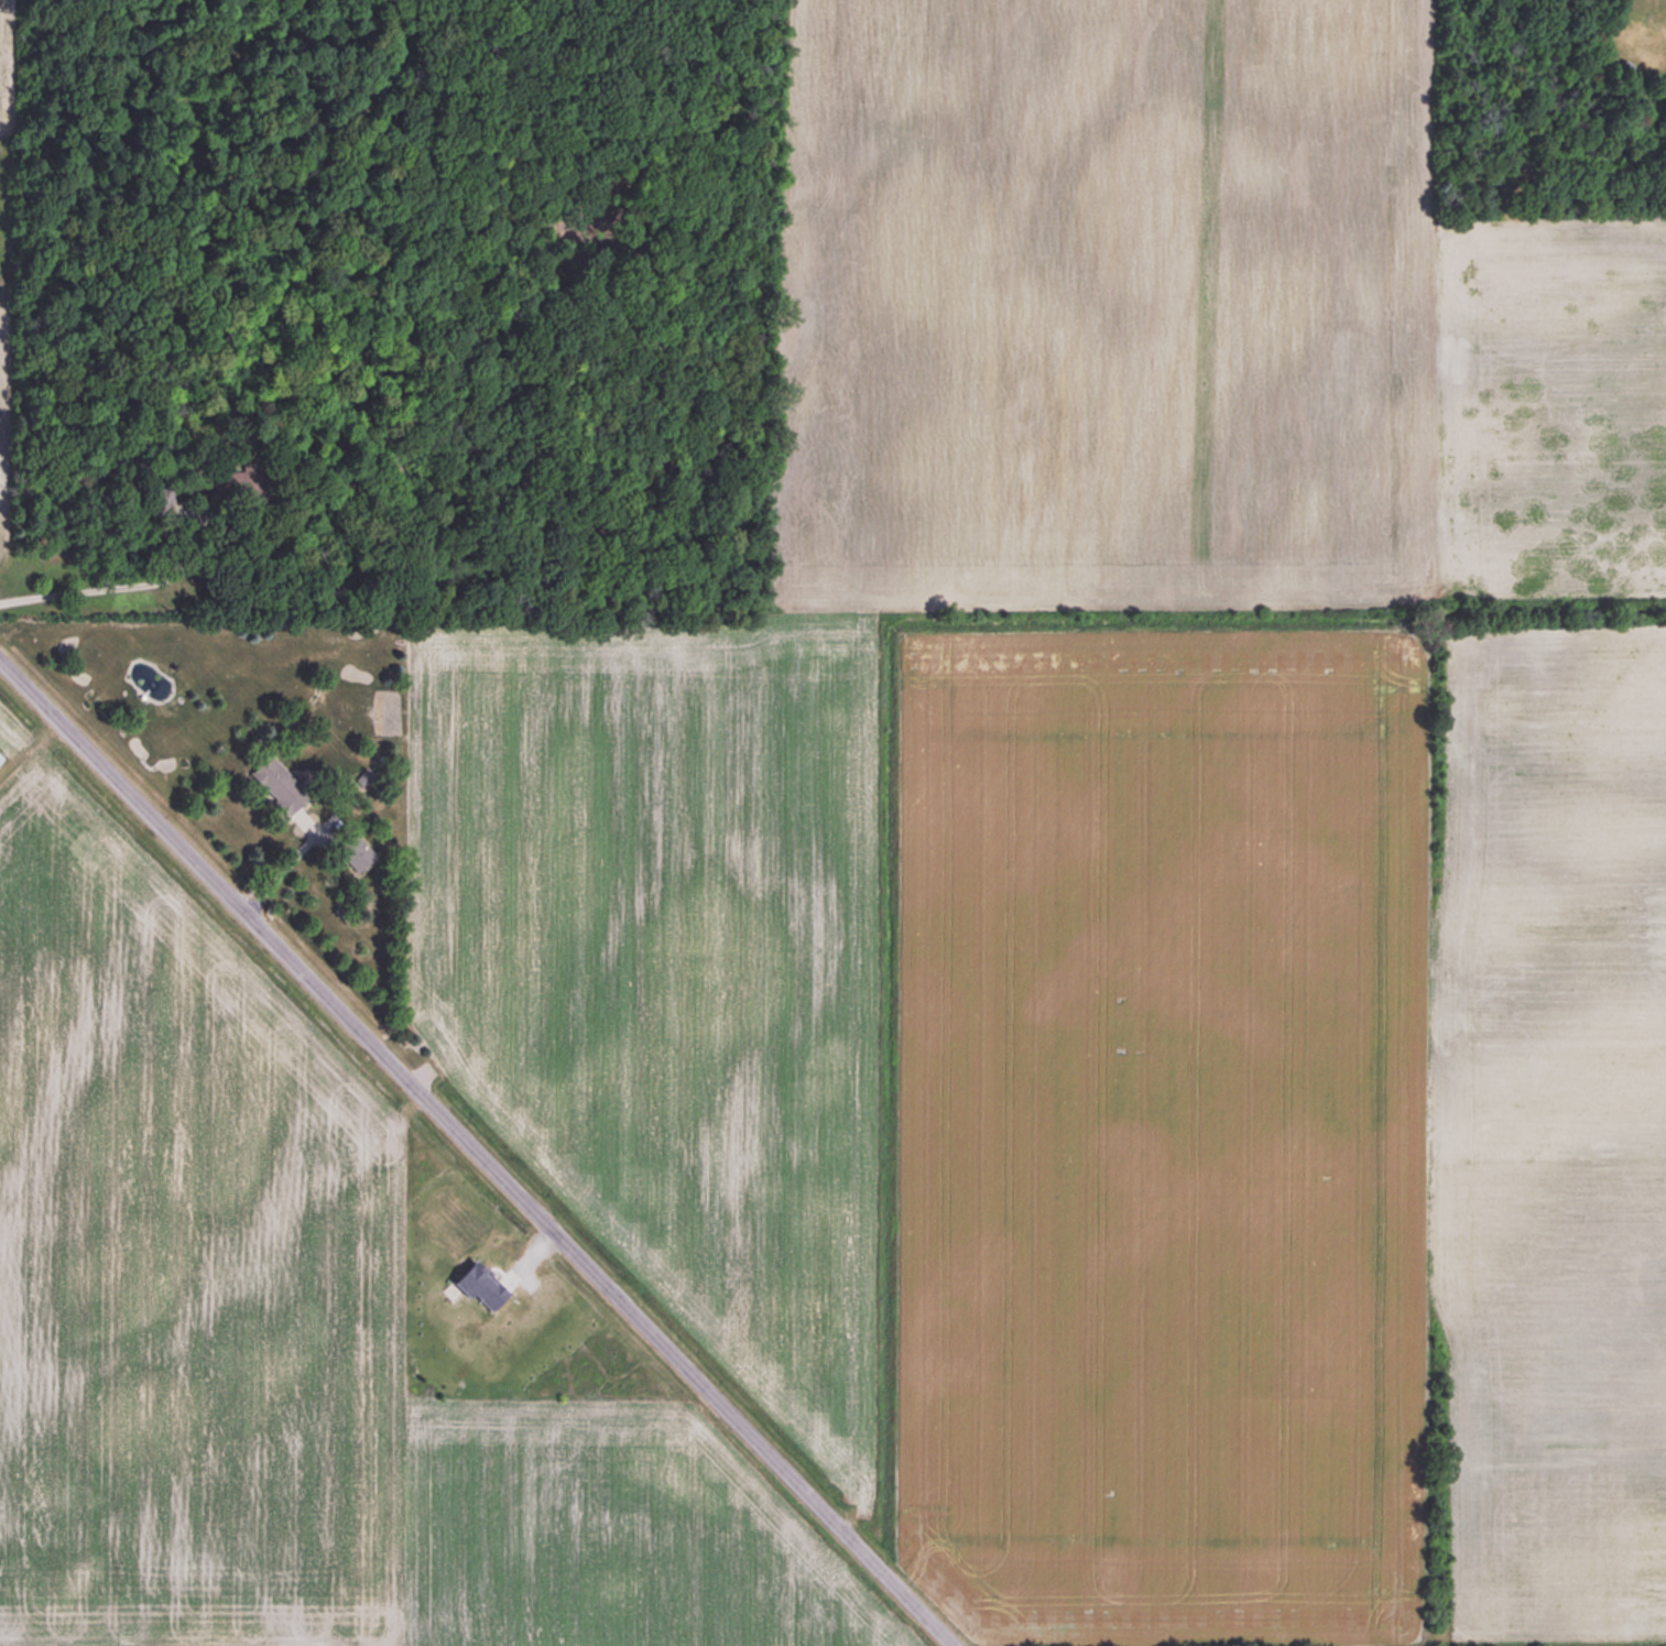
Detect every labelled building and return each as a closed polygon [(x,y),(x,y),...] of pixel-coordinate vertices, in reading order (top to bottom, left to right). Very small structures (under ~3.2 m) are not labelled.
[(308,800),(271,753),(248,770),(285,818),(308,800)] [(333,850),(356,873),(374,855),(350,832),(333,850)] [(506,1293),(472,1258),(448,1282),(464,1297),(469,1293),(488,1312),(506,1293)]
